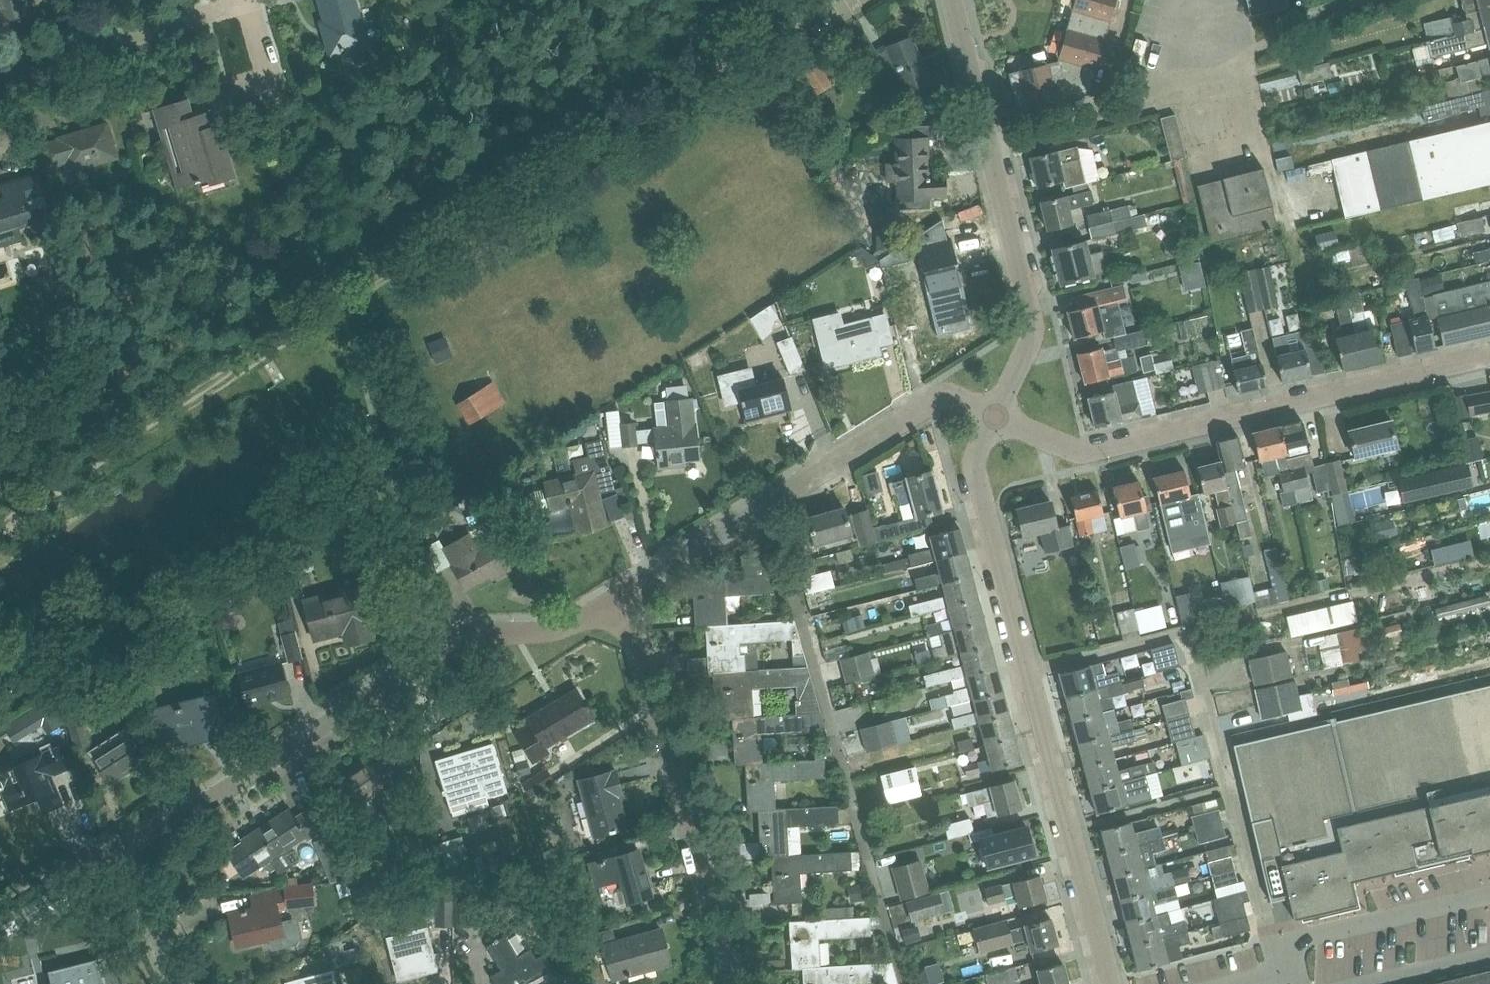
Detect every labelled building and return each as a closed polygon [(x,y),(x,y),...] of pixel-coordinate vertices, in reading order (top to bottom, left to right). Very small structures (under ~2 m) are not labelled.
[(32,15),(28,0),(0,0),(0,24),(32,15)] [(355,65),(372,60),(367,44),(354,0),(320,0),(326,22),(322,24),(331,55),(351,49),(355,65)] [(1089,0),(1072,0),(1070,7),(1072,11),(1070,20),(1108,31),(1112,17),(1117,15),(1118,8),(1089,0)] [(1118,8),(1120,2),(1119,0),(1089,0),(1118,8)] [(1250,16),(1288,7),(1287,0),(1246,0),(1250,16)] [(1429,41),(1447,37),(1447,38),(1486,28),(1485,26),(1489,25),(1489,0),(1461,0),(1466,20),(1452,23),(1451,18),(1424,24),(1429,41)] [(423,17),(427,34),(438,31),(433,14),(423,17)] [(1108,31),(1070,20),(1067,29),(1063,32),(1060,43),(1105,56),(1107,50),(1104,45),(1108,31)] [(453,28),(451,21),(440,25),(442,32),(443,33),(454,29),(453,28)] [(1485,26),(1486,28),(1447,38),(1447,37),(1429,41),(1425,42),(1429,58),(1455,52),(1489,44),(1489,48),(1489,25),(1485,26)] [(874,76),(895,67),(906,93),(916,89),(925,86),(930,84),(911,37),(887,47),(888,49),(877,55),(864,34),(853,41),(867,64),(874,76)] [(1137,66),(1143,43),(1132,39),(1125,63),(1137,66)] [(1103,62),(1105,56),(1060,43),(1056,54),(1059,59),(1058,62),(1053,63),(1090,95),(1099,65),(1103,62)] [(1489,80),(1489,57),(1457,65),(1460,78),(1455,79),(1457,89),(1467,86),(1465,79),(1480,75),(1481,82),(1489,80)] [(1044,62),(1032,65),(1044,110),(1050,109),(1053,104),(1090,95),(1053,63),(1048,64),(1044,62)] [(1329,63),(1298,71),(1302,86),(1333,77),(1329,63)] [(815,64),(804,71),(816,91),(827,84),(815,64)] [(1044,110),(1032,65),(1021,67),(1019,71),(1009,74),(1018,113),(1033,109),(1037,112),(1044,110)] [(1433,65),(1420,69),(1421,73),(1421,74),(1430,72),(1435,71),(1434,65),(1433,65)] [(1268,75),(1269,87),(1297,85),(1296,74),(1268,75)] [(1342,82),(1328,85),(1330,94),(1345,91),(1342,82)] [(925,86),(916,89),(921,101),(930,97),(925,86)] [(1469,94),(1467,86),(1457,89),(1460,98),(1457,98),(1460,112),(1468,110),(1479,108),(1481,116),(1489,114),(1489,90),(1469,94)] [(1312,88),(1303,91),(1306,100),(1315,98),(1312,88)] [(1459,115),(1455,99),(1421,107),(1425,122),(1459,115)] [(173,154),(175,153),(184,188),(210,180),(211,184),(235,177),(226,149),(220,151),(212,122),(195,127),(187,100),(155,110),(161,129),(165,128),(173,154)] [(1172,161),(1173,161),(1183,158),(1186,158),(1176,115),(1161,119),(1172,161)] [(1485,185),(1489,184),(1489,123),(1332,160),(1345,218),(1485,185)] [(40,147),(45,166),(46,169),(66,163),(69,172),(118,158),(108,124),(58,139),(59,141),(40,147)] [(899,166),(889,166),(890,186),(900,186),(900,197),(901,208),(929,207),(928,196),(944,195),(944,178),(929,178),(927,140),(937,140),(937,126),(917,127),(897,128),(897,142),(899,166)] [(1066,189),(1084,184),(1087,183),(1099,180),(1091,149),(1078,148),(1077,147),(1030,158),(1037,188),(1064,181),(1066,189)] [(1291,156),(1276,160),(1278,171),(1294,168),(1291,156)] [(1183,158),(1173,161),(1184,204),(1193,202),(1183,158)] [(1302,167),(1286,171),(1289,183),(1304,179),(1302,167)] [(1142,169),(1126,173),(1128,182),(1145,178),(1144,177),(1142,169)] [(1197,186),(1202,206),(1212,246),(1278,230),(1263,170),(1197,186)] [(5,246),(23,240),(20,227),(33,223),(26,199),(44,194),(39,175),(1,186),(6,204),(0,205),(0,247),(5,246)] [(1047,230),(1067,226),(1074,224),(1071,211),(1095,205),(1092,191),(1041,203),(1047,230)] [(979,205),(956,209),(959,223),(982,218),(979,205)] [(1128,218),(1138,216),(1135,206),(1129,208),(1128,206),(1087,217),(1090,228),(1113,222),(1128,218)] [(1145,214),(1138,216),(1128,218),(1131,231),(1148,227),(1145,214)] [(1481,218),(1456,224),(1460,238),(1485,232),(1481,218)] [(1116,234),(1113,222),(1090,228),(1093,240),(1116,234)] [(1336,231),(1317,235),(1320,250),(1339,246),(1336,231)] [(1061,285),(1080,280),(1109,273),(1104,253),(1090,256),(1086,241),(1052,250),(1061,285)] [(932,247),(912,252),(901,255),(899,247),(880,260),(881,262),(881,263),(890,301),(908,297),(905,286),(915,284),(920,305),(925,325),(935,322),(938,336),(970,329),(967,315),(969,314),(959,273),(947,275),(943,261),(935,263),(932,247)] [(863,248),(856,253),(866,267),(881,263),(881,262),(863,248)] [(1184,265),(1180,267),(1183,278),(1194,276),(1197,288),(1206,286),(1200,262),(1196,263),(1195,263),(1184,265)] [(1269,267),(1256,270),(1265,309),(1278,306),(1269,267)] [(1265,309),(1256,270),(1256,269),(1239,273),(1248,313),(1265,309)] [(1148,272),(1130,276),(1132,284),(1150,280),(1148,272)] [(1440,274),(1420,280),(1424,297),(1444,292),(1440,274)] [(1419,279),(1405,282),(1411,308),(1413,308),(1416,319),(1408,321),(1411,333),(1416,353),(1436,348),(1432,328),(1430,320),(1426,303),(1425,303),(1424,298),(1421,285),(1419,279)] [(1424,298),(1425,303),(1426,303),(1430,320),(1438,318),(1489,306),(1489,281),(1486,282),(1432,296),(1424,298)] [(1396,285),(1388,287),(1390,295),(1398,293),(1396,285)] [(1126,334),(1119,304),(1127,302),(1124,286),(1073,298),(1076,310),(1068,312),(1074,339),(1103,332),(1105,340),(1114,338),(1126,334)] [(1359,293),(1346,296),(1363,366),(1384,361),(1379,341),(1376,330),(1368,332),(1359,293)] [(237,295),(224,303),(228,309),(241,301),(237,295)] [(1390,297),(1392,306),(1400,304),(1398,295),(1390,297)] [(1343,371),(1363,366),(1346,296),(1334,299),(1343,338),(1342,338),(1336,340),(1338,351),(1343,371)] [(770,306),(751,319),(763,340),(772,331),(771,329),(775,320),(778,318),(770,306)] [(1438,318),(1440,326),(1445,346),(1489,335),(1489,306),(1438,318)] [(815,319),(821,345),(826,364),(850,358),(851,362),(880,355),(878,346),(892,343),(886,316),(831,329),(828,316),(815,319)] [(1390,325),(1398,357),(1412,354),(1404,321),(1390,325)] [(1103,353),(1102,349),(1078,354),(1085,384),(1137,371),(1134,357),(1127,359),(1125,350),(1148,344),(1144,329),(1126,334),(1114,338),(1117,350),(1103,353)] [(1241,332),(1246,352),(1247,356),(1232,360),(1234,370),(1233,371),(1238,393),(1267,386),(1259,349),(1258,349),(1252,329),(1241,332)] [(1305,351),(1303,339),(1301,331),(1286,334),(1287,338),(1272,342),(1282,383),(1311,376),(1305,351)] [(1305,351),(1311,376),(1325,373),(1316,336),(1303,339),(1305,351)] [(792,337),(777,342),(790,376),(804,370),(792,337)] [(442,340),(429,345),(436,364),(449,359),(442,340)] [(1173,367),(1170,353),(1152,357),(1156,372),(1161,371),(1162,374),(1173,371),(1172,368),(1173,367)] [(1202,368),(1208,392),(1221,389),(1215,365),(1202,368)] [(749,370),(720,378),(727,405),(741,401),(743,406),(747,420),(784,410),(785,412),(791,411),(783,379),(753,386),(749,370)] [(1139,403),(1133,380),(1112,385),(1114,393),(1089,399),(1096,428),(1142,416),(1139,403)] [(463,401),(476,421),(502,405),(490,385),(463,401)] [(1489,412),(1489,392),(1467,396),(1471,416),(1489,412)] [(695,424),(692,398),(664,401),(664,402),(654,403),(657,428),(636,430),(636,423),(621,425),(623,446),(656,443),(659,469),(676,467),(676,462),(699,460),(696,424),(695,424)] [(618,410),(605,410),(607,447),(620,446),(618,410)] [(1349,431),(1353,450),(1355,459),(1399,449),(1392,421),(1349,431)] [(1331,490),(1325,465),(1313,468),(1309,455),(1311,455),(1303,422),(1280,427),(1295,490),(1310,487),(1307,474),(1312,473),(1314,481),(1317,493),(1331,490)] [(583,437),(598,433),(596,425),(581,428),(583,437)] [(1295,490),(1280,427),(1253,434),(1260,462),(1276,458),(1284,493),(1287,492),(1294,491),(1295,490)] [(1217,442),(1221,462),(1236,523),(1238,531),(1240,540),(1252,537),(1235,470),(1246,467),(1239,437),(1217,442)] [(531,495),(529,498),(529,503),(531,507),(535,509),(541,509),(551,507),(568,503),(570,508),(573,507),(579,532),(606,526),(597,489),(613,485),(608,466),(605,453),(602,440),(587,443),(590,457),(573,460),(576,475),(565,477),(566,480),(546,485),(546,488),(547,490),(536,493),(531,495)] [(1480,448),(1468,451),(1471,462),(1483,459),(1480,448)] [(1333,495),(1347,492),(1339,461),(1325,465),(1331,490),(1333,495)] [(1225,534),(1238,531),(1236,523),(1221,462),(1197,468),(1204,494),(1216,491),(1221,509),(1219,509),(1223,527),(1224,526),(1225,534)] [(1467,465),(1400,481),(1405,502),(1471,487),(1467,465)] [(1208,530),(1204,513),(1201,499),(1192,501),(1185,471),(1153,478),(1160,504),(1185,498),(1190,516),(1194,534),(1208,530)] [(897,523),(900,536),(933,527),(930,515),(942,511),(931,472),(894,483),(904,521),(897,523)] [(1114,488),(1119,507),(1121,518),(1135,515),(1139,531),(1150,528),(1146,510),(1151,509),(1148,496),(1143,498),(1139,482),(1114,488)] [(486,494),(494,508),(505,502),(497,488),(486,494)] [(873,488),(862,491),(864,497),(875,494),(873,488)] [(1071,498),(1076,517),(1080,537),(1094,534),(1091,518),(1104,515),(1098,491),(1071,498)] [(1284,493),(1280,494),(1283,507),(1297,504),(1294,491),(1287,492),(1284,493)] [(1348,491),(1347,492),(1333,495),(1331,496),(1338,526),(1355,522),(1348,491)] [(625,492),(617,495),(621,506),(629,503),(625,492)] [(1465,498),(1459,500),(1462,511),(1468,509),(1465,498)] [(1046,553),(1073,547),(1068,525),(1057,528),(1051,503),(1018,510),(1024,536),(1041,532),(1046,553)] [(355,505),(336,516),(341,525),(360,514),(355,505)] [(494,509),(501,520),(506,517),(499,506),(494,509)] [(494,509),(494,508),(479,517),(492,539),(477,547),(470,534),(443,549),(466,591),(496,574),(498,577),(510,570),(493,539),(507,532),(501,520),(494,509)] [(875,541),(872,529),(867,511),(847,517),(845,508),(808,518),(815,544),(852,534),(857,532),(861,546),(875,541)] [(434,530),(434,523),(432,518),(422,523),(428,533),(434,530)] [(885,525),(872,529),(875,541),(889,538),(885,525)] [(909,558),(882,565),(884,574),(937,560),(966,552),(960,528),(941,534),(931,536),(934,548),(908,556),(909,558)] [(1135,544),(1114,549),(1117,564),(1138,559),(1135,544)] [(1254,556),(1251,544),(1242,546),(1245,558),(1254,556)] [(1255,592),(1257,602),(1259,608),(1289,601),(1276,548),(1264,551),(1273,588),(1255,592)] [(929,576),(914,580),(917,591),(932,588),(944,584),(944,583),(973,576),(966,552),(937,560),(941,573),(929,576)] [(743,577),(693,580),(696,627),(721,626),(728,625),(783,622),(783,620),(721,624),(719,595),(774,592),(773,574),(772,554),(742,556),(743,577)] [(1366,554),(1351,558),(1355,573),(1355,574),(1370,571),(1366,554)] [(812,559),(797,563),(801,579),(816,575),(812,559)] [(947,596),(909,606),(912,617),(950,607),(979,599),(973,576),(944,583),(944,584),(947,596)] [(1222,583),(1227,607),(1255,601),(1251,577),(1222,583)] [(1330,590),(1327,578),(1315,581),(1318,592),(1330,590)] [(305,601),(310,621),(315,641),(353,632),(356,643),(374,639),(360,586),(305,601)] [(227,601),(221,592),(209,600),(215,609),(227,601)] [(1190,593),(1176,597),(1183,625),(1209,618),(1206,607),(1194,610),(1190,593)] [(1488,596),(1435,609),(1437,619),(1489,605),(1489,603),(1488,596)] [(979,599),(950,607),(956,630),(985,622),(979,599)] [(1329,610),(1332,623),(1321,626),(1322,631),(1357,623),(1354,605),(1329,610)] [(1117,613),(1122,635),(1139,631),(1134,609),(1117,613)] [(845,633),(865,628),(862,617),(842,622),(845,633)] [(293,618),(279,622),(282,634),(296,630),(293,618)] [(721,626),(696,627),(696,628),(706,627),(709,673),(734,672),(745,671),(797,669),(797,667),(757,669),(755,641),(784,639),(784,640),(792,640),(793,656),(804,656),(794,621),(783,622),(728,625),(721,626)] [(929,638),(939,635),(944,633),(940,622),(926,627),(929,638)] [(942,647),(932,650),(935,661),(962,653),(991,645),(985,622),(956,630),(944,633),(939,635),(942,647)] [(1399,624),(1382,629),(1387,646),(1404,641),(1399,624)] [(1324,636),(1325,638),(1318,639),(1325,670),(1344,666),(1343,664),(1360,661),(1358,652),(1369,650),(1364,627),(1324,636)] [(295,631),(281,635),(288,660),(301,657),(295,631)] [(148,640),(138,646),(144,655),(153,649),(148,640)] [(1173,643),(1150,649),(1157,673),(1180,667),(1173,643)] [(965,665),(924,677),(927,688),(968,676),(997,669),(991,645),(962,653),(965,665)] [(822,660),(846,659),(845,646),(822,648),(822,660)] [(1288,651),(1249,659),(1254,686),(1293,677),(1288,651)] [(875,676),(870,653),(842,660),(847,683),(858,680),(875,676)] [(1310,660),(1311,670),(1319,669),(1317,659),(1310,660)] [(290,694),(285,675),(282,662),(238,674),(246,705),(290,694)] [(1090,665),(1060,673),(1066,698),(1121,683),(1119,673),(1105,676),(1102,662),(1090,665)] [(821,713),(808,668),(797,669),(745,671),(734,672),(709,673),(709,674),(711,674),(713,700),(721,699),(722,719),(821,713)] [(954,694),(929,701),(932,711),(974,699),(1003,692),(997,669),(968,676),(971,687),(953,692),(954,694)] [(1121,683),(1066,698),(1072,721),(1102,713),(1114,710),(1115,709),(1112,697),(1145,688),(1143,679),(1122,685),(1121,683)] [(1184,681),(1172,684),(1175,694),(1180,693),(1186,691),(1184,681)] [(1296,681),(1275,686),(1256,690),(1259,705),(1299,696),(1296,681)] [(1336,721),(1307,728),(1233,745),(1270,902),(1289,898),(1293,920),(1301,918),(1357,905),(1351,881),(1394,871),(1468,854),(1489,849),(1489,685),(1336,721)] [(1162,706),(1166,721),(1190,714),(1186,700),(1194,698),(1191,690),(1186,691),(1180,693),(1182,700),(1162,706)] [(531,725),(515,734),(521,744),(532,761),(533,763),(549,754),(546,748),(577,730),(594,719),(588,710),(590,709),(587,705),(586,705),(578,691),(552,707),(551,704),(527,719),(531,725)] [(978,712),(951,719),(954,729),(954,730),(980,723),(1009,715),(1003,692),(974,699),(978,712)] [(155,708),(157,718),(162,738),(174,735),(178,747),(224,735),(213,693),(155,708)] [(58,698),(62,708),(73,705),(70,694),(58,698)] [(19,719),(5,728),(14,743),(42,725),(48,735),(64,724),(56,696),(48,701),(19,719)] [(1303,711),(1299,696),(1259,705),(1262,719),(1303,711)] [(1102,713),(1072,721),(1079,744),(1120,733),(1133,730),(1131,719),(1117,723),(1114,710),(1102,713)] [(821,713),(722,719),(722,720),(732,720),(735,765),(760,764),(760,763),(759,735),(810,732),(813,732),(814,729),(825,728),(821,713)] [(1196,737),(1190,714),(1166,721),(1172,743),(1178,741),(1196,737)] [(1009,715),(980,723),(987,746),(1016,738),(1009,715)] [(76,749),(89,745),(82,720),(69,724),(76,749)] [(892,721),(860,729),(866,752),(898,744),(892,721)] [(1145,727),(1135,730),(1137,741),(1147,738),(1145,727)] [(1120,733),(1079,744),(1085,767),(1115,759),(1111,747),(1137,741),(1135,730),(1134,729),(1133,730),(1120,733)] [(92,757),(99,767),(110,784),(148,760),(131,733),(92,757)] [(1204,735),(1196,737),(1178,741),(1180,750),(1181,750),(1182,753),(1178,754),(1181,766),(1207,760),(1205,751),(1208,750),(1204,735)] [(978,762),(964,765),(966,777),(980,773),(993,770),(1003,767),(1022,762),(1016,738),(987,746),(990,760),(978,763),(978,762)] [(972,739),(958,742),(960,753),(974,750),(972,739)] [(508,793),(499,763),(493,744),(436,761),(449,806),(487,795),(488,799),(508,793)] [(1,790),(2,791),(10,810),(37,798),(43,813),(58,806),(53,794),(46,777),(51,775),(73,765),(64,745),(42,754),(31,759),(26,756),(17,759),(17,765),(5,770),(0,772),(0,791),(1,790)] [(333,785),(344,802),(350,811),(394,782),(400,791),(412,784),(405,773),(416,767),(403,746),(381,760),(377,754),(365,762),(366,764),(333,785)] [(526,760),(523,749),(512,752),(516,763),(526,760)] [(947,758),(938,760),(940,769),(949,767),(947,758)] [(760,764),(735,765),(735,766),(745,765),(748,811),(773,810),(773,808),(772,780),(824,777),(823,761),(823,759),(815,760),(760,763),(760,764)] [(1115,759),(1085,767),(1091,790),(1121,783),(1120,781),(1146,775),(1156,772),(1154,763),(1143,765),(1118,772),(1115,759)] [(527,760),(516,763),(520,776),(531,773),(527,760)] [(915,767),(882,776),(889,803),(922,794),(920,786),(915,767)] [(523,786),(529,797),(555,782),(548,770),(523,786)] [(595,837),(608,833),(627,828),(616,788),(620,787),(616,771),(579,781),(595,837)] [(1121,783),(1091,790),(1097,814),(1127,807),(1127,805),(1152,799),(1149,787),(1146,776),(1121,783)] [(1014,781),(974,791),(965,794),(968,808),(985,804),(988,818),(998,815),(1022,809),(1014,781)] [(1186,799),(1212,792),(1210,782),(1183,788),(1186,799)] [(928,784),(920,786),(922,794),(922,796),(931,794),(928,784)] [(1223,823),(1219,810),(1221,809),(1218,800),(1202,804),(1204,814),(1192,817),(1195,830),(1223,823)] [(773,810),(748,811),(748,812),(758,812),(761,857),(787,856),(787,855),(785,827),(837,824),(836,805),(773,808),(773,810)] [(325,830),(321,825),(311,808),(294,819),(289,811),(242,841),(244,843),(228,853),(243,877),(305,837),(308,841),(325,830)] [(949,840),(968,834),(974,832),(970,819),(935,829),(939,842),(948,839),(949,840)] [(1102,830),(1108,852),(1163,839),(1161,832),(1153,834),(1151,829),(1134,834),(1131,822),(1102,830)] [(1223,823),(1195,830),(1199,844),(1226,837),(1223,823)] [(1027,827),(1007,832),(994,836),(992,827),(974,832),(968,834),(971,843),(980,840),(987,868),(1009,862),(1034,856),(1027,827)] [(319,842),(334,880),(345,876),(328,836),(319,842)] [(1167,855),(1166,849),(1163,839),(1108,852),(1114,877),(1157,865),(1155,858),(1167,855)] [(450,840),(437,844),(452,892),(483,882),(475,858),(458,864),(450,840)] [(544,852),(547,863),(556,860),(553,849),(544,852)] [(629,902),(632,901),(652,896),(639,850),(590,864),(597,889),(623,881),(629,902)] [(787,856),(761,857),(761,858),(772,858),(774,904),(794,903),(800,903),(798,873),(850,870),(849,851),(787,855),(787,856)] [(1208,862),(1211,876),(1235,870),(1232,856),(1208,862)] [(892,869),(900,900),(929,893),(921,861),(892,869)] [(1120,900),(1174,886),(1171,872),(1163,874),(1161,865),(1157,865),(1114,877),(1120,900)] [(1187,868),(1172,872),(1175,886),(1191,881),(1187,868)] [(1238,883),(1235,870),(1211,876),(1214,889),(1219,888),(1238,883)] [(1021,907),(1027,905),(1046,900),(1040,875),(1020,880),(986,889),(989,903),(1006,899),(1005,897),(1017,893),(1021,907)] [(337,884),(341,897),(353,893),(349,880),(337,884)] [(1219,888),(1214,889),(1217,899),(1237,894),(1246,892),(1244,881),(1238,883),(1219,888)] [(284,890),(271,892),(252,897),(255,910),(230,915),(237,947),(269,939),(272,951),(297,945),(301,940),(296,923),(291,920),(280,922),(278,911),(287,909),(316,906),(313,883),(283,886),(284,890)] [(862,883),(848,886),(850,903),(865,901),(862,883)] [(1178,899),(1174,886),(1120,900),(1126,923),(1156,915),(1153,906),(1178,899)] [(948,891),(907,903),(913,923),(954,911),(948,891)] [(1220,924),(1247,917),(1243,902),(1248,901),(1246,892),(1237,894),(1217,899),(1214,899),(1220,924)] [(437,927),(452,927),(453,901),(453,893),(436,897),(437,927)] [(469,927),(468,901),(453,901),(452,927),(469,927)] [(891,922),(907,917),(902,901),(886,907),(891,922)] [(639,909),(629,912),(631,920),(641,917),(639,909)] [(1168,912),(1156,915),(1126,923),(1132,947),(1188,932),(1182,909),(1168,913),(1168,912)] [(810,921),(790,922),(793,969),(818,967),(818,966),(821,966),(819,938),(869,935),(881,936),(879,918),(868,919),(868,917),(810,921)] [(1251,930),(1247,917),(1220,924),(1221,926),(1224,938),(1251,930)] [(1013,943),(1009,930),(1006,919),(973,928),(980,954),(1013,945),(1013,943)] [(1033,951),(1039,950),(1058,945),(1051,919),(1009,930),(1013,943),(1029,939),(1033,951)] [(918,926),(902,930),(906,944),(922,939),(918,926)] [(1221,926),(1212,928),(1215,940),(1224,938),(1221,926)] [(387,937),(393,962),(399,981),(438,971),(427,927),(387,937)] [(575,958),(605,950),(613,981),(671,964),(661,930),(617,942),(613,929),(594,934),(584,937),(570,941),(575,958)] [(1191,943),(1188,932),(1132,947),(1139,971),(1169,963),(1168,963),(1180,960),(1177,947),(1191,943)] [(528,983),(552,969),(543,953),(536,957),(530,947),(517,954),(506,935),(504,936),(487,947),(501,970),(494,974),(498,981),(494,983),(528,983)] [(345,955),(344,951),(342,942),(329,945),(334,968),(347,965),(345,955)] [(859,946),(859,962),(871,962),(871,946),(859,946)] [(359,962),(356,948),(344,951),(345,955),(347,965),(359,962)] [(561,951),(554,955),(558,961),(565,957),(561,951)] [(310,962),(308,952),(300,955),(303,964),(310,962)] [(1003,958),(1006,966),(1023,962),(1020,953),(1003,958)] [(96,961),(48,973),(51,983),(102,983),(96,961)] [(793,969),(793,970),(803,969),(804,983),(832,983),(882,981),(884,981),(884,983),(898,983),(892,963),(821,967),(821,966),(818,966),(818,967),(793,969)] [(1063,964),(1038,970),(1042,983),(1069,983),(1063,964)] [(566,979),(574,975),(569,966),(561,970),(566,979)] [(988,983),(1020,983),(1015,966),(986,974),(988,983)] [(913,971),(917,983),(931,983),(926,967),(913,971)] [(290,979),(301,976),(299,968),(288,970),(290,979)] [(333,971),(285,983),(337,983),(333,971)] [(1439,983),(1489,983),(1489,972),(1439,983)] [(574,975),(566,979),(563,980),(565,983),(579,983),(576,973),(574,975)]
